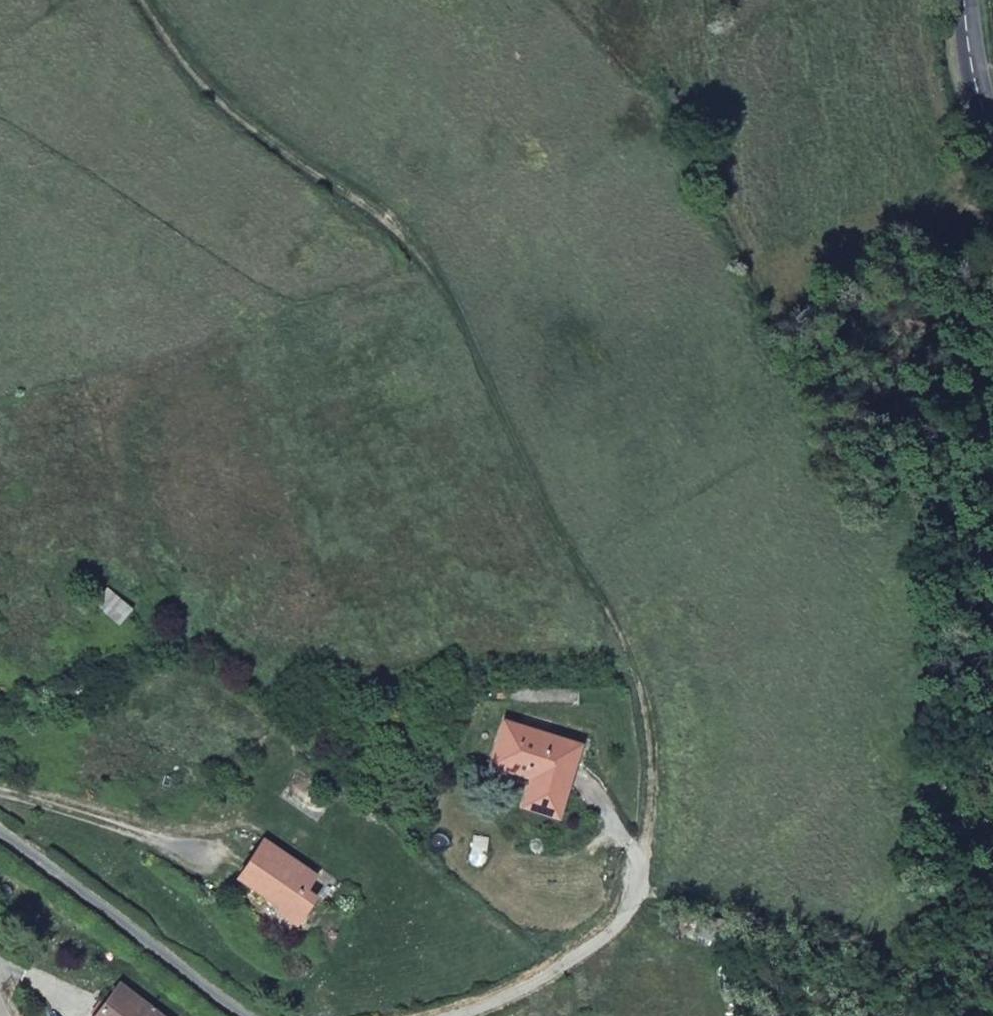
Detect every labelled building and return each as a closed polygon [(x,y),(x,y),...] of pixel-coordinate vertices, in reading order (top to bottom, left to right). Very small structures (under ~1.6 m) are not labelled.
[(94,603),(119,624),(132,610),(105,588),(94,603)] [(576,744),(503,718),(489,764),(526,779),(519,804),(552,815),(576,744)] [(316,879),(267,840),(239,875),(269,899),(271,896),(276,900),(277,912),(293,925),(313,900),(304,893),(316,879)] [(118,983),(92,1015),(162,1015),(118,983)]
